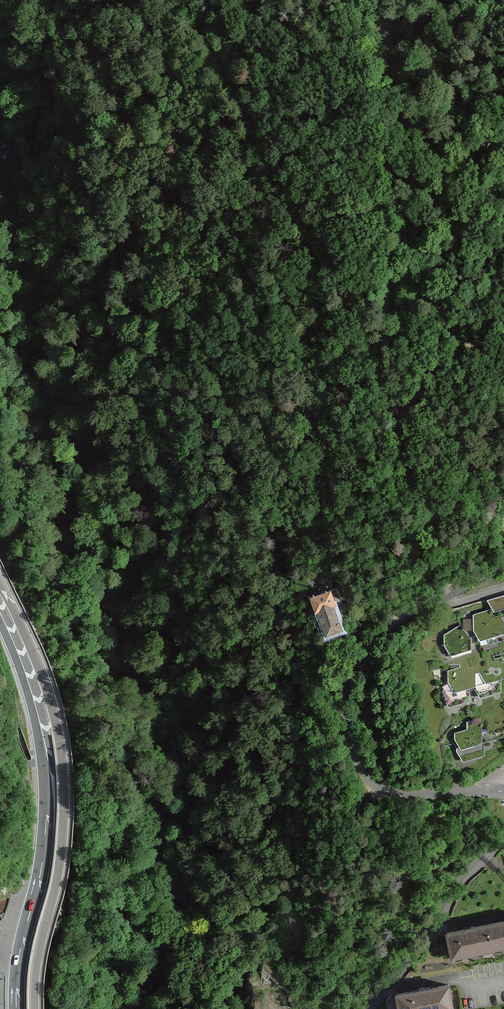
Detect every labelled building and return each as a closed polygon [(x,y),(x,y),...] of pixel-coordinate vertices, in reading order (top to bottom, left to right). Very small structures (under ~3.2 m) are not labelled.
[(343,592),(317,602),(333,643),(359,633),(343,592)] [(459,624),(444,633),(444,645),(451,655),(503,639),(503,618),(495,607),(472,614),(459,624)] [(448,670),(449,691),(460,703),(502,690),(501,677),(503,676),(503,662),(500,656),(448,670)] [(455,732),(455,738),(454,742),(457,750),(463,761),(484,755),(484,742),(484,734),(483,723),(475,720),(467,721),(467,728),(455,732)] [(448,932),(453,961),(503,951),(503,922),(448,932)] [(397,997),(399,1008),(451,1008),(448,988),(397,997)]
